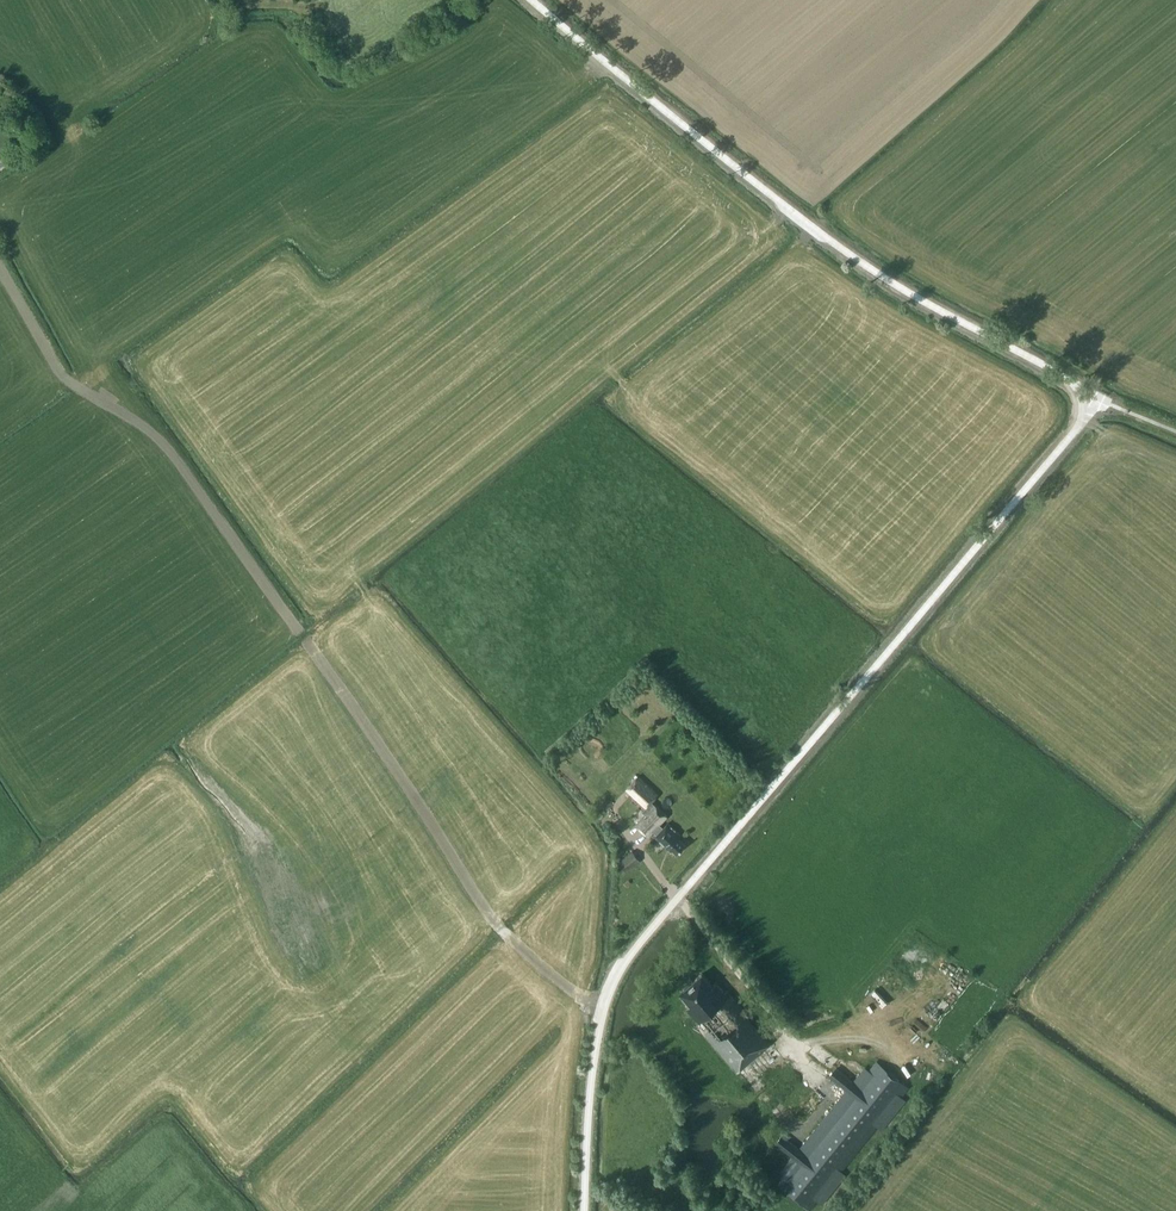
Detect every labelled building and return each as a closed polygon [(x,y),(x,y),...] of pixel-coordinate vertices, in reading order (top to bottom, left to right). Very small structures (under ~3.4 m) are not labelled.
[(625,789),(645,808),(659,794),(638,775),(625,789)] [(663,827),(661,825),(668,817),(654,804),(635,824),(648,838),(654,832),(656,834),(655,836),(667,848),(668,848),(671,850),(672,849),(677,853),(685,844),(676,835),(678,833),(667,823),(663,827)] [(618,861),(626,872),(640,861),(633,851),(618,861)] [(696,1022),(737,1071),(771,1042),(726,989),(724,991),(716,982),(712,985),(702,973),(680,992),(690,1003),(686,1007),(698,1020),(696,1022)] [(921,1017),(916,1022),(925,1031),(930,1026),(921,1017)] [(810,1210),(811,1210),(911,1090),(875,1059),(868,1068),(863,1064),(851,1078),(835,1064),(827,1074),(845,1088),(797,1146),(782,1133),(774,1142),(791,1156),(778,1171),(782,1175),(776,1183),(810,1210)]
